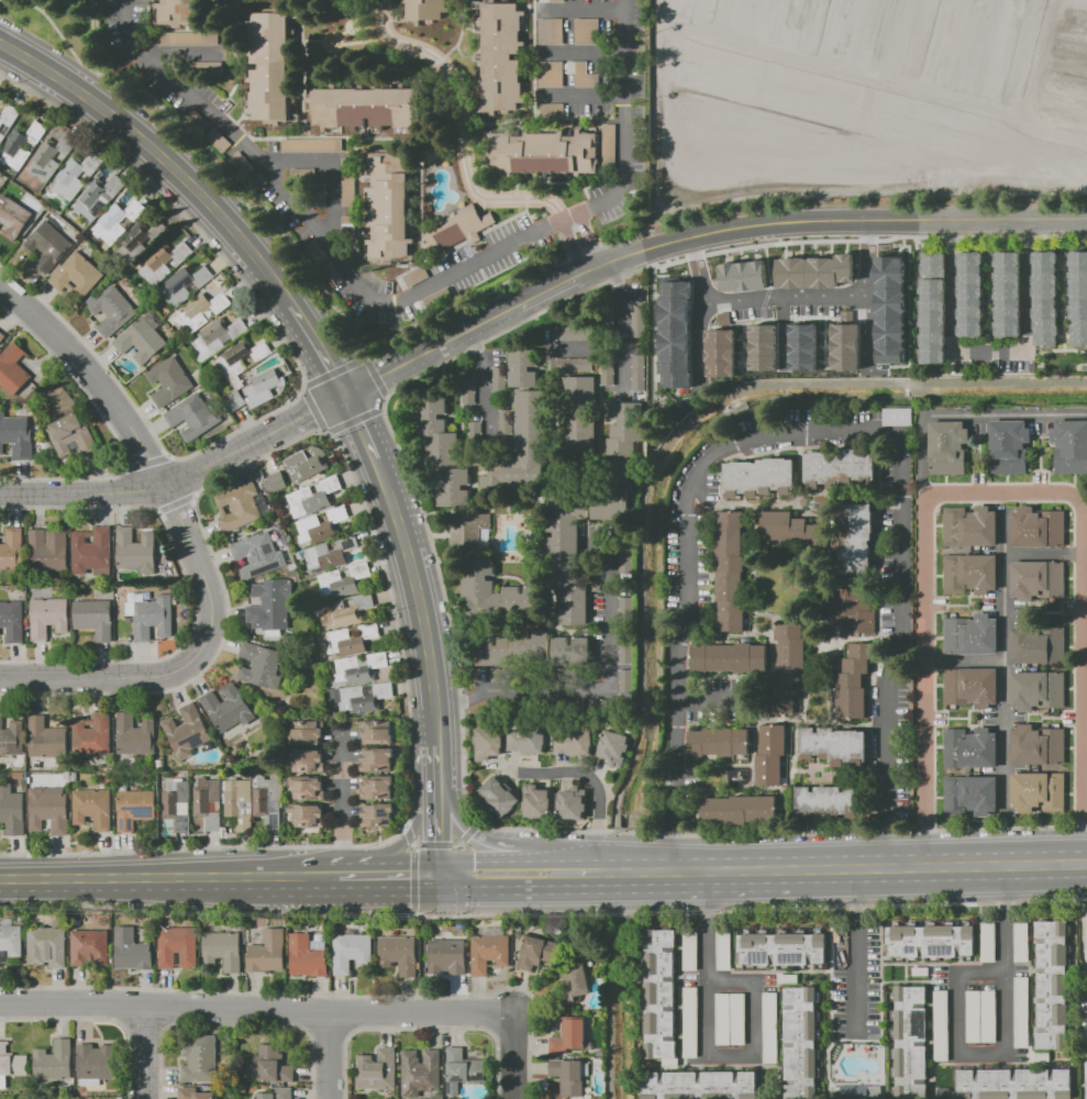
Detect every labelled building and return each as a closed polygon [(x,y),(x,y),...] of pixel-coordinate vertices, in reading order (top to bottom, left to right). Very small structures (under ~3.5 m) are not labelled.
[(162,3),(162,0),(197,0),(197,24),(191,24),(191,26),(185,26),(185,24),(181,24),(181,27),(168,27),(168,24),(159,24),(159,8),(155,8),(155,3),(162,3)] [(409,19),(409,0),(446,0),(446,19),(409,19)] [(484,111),(485,2),(522,3),(521,60),(524,60),(524,73),(521,73),(521,82),(526,82),(526,93),(521,93),(520,111),(484,111)] [(254,120),(254,112),(246,112),(246,108),(251,108),(251,85),(247,85),(247,78),(251,78),(249,25),(246,25),(246,12),(289,12),(290,95),(295,95),(295,103),(290,103),(290,121),(288,121),(288,123),(282,123),(282,125),(276,125),(276,123),(264,123),(264,120),(254,120)] [(575,18),(600,18),(600,45),(575,44),(575,18)] [(564,19),(563,45),(540,45),(540,19),(564,19)] [(158,33),(219,32),(219,45),(158,46),(158,33)] [(539,87),(540,60),(564,60),(564,87),(539,87)] [(568,60),(587,62),(587,74),(600,74),(600,87),(575,87),(575,75),(568,75),(568,60)] [(313,89),(359,89),(359,90),(378,89),(378,88),(418,88),(418,108),(412,108),(412,123),(365,124),(365,130),(352,130),(352,124),(343,124),(343,133),(326,133),(326,132),(322,132),(322,124),(314,125),(313,89)] [(22,111),(0,146),(0,116),(9,103),(22,111)] [(541,103),(564,103),(564,116),(541,115),(541,103)] [(20,170),(1,158),(7,149),(10,152),(23,133),(26,135),(36,120),(48,129),(20,170)] [(603,123),(617,123),(615,169),(602,169),(603,123)] [(491,173),(491,164),(489,164),(489,131),(491,131),(491,126),(564,127),(564,135),(576,135),(576,127),(598,127),(598,135),(601,135),(600,174),(491,173)] [(47,182),(30,169),(33,164),(31,162),(49,136),(58,143),(66,133),(78,141),(47,182)] [(282,138),(343,137),(343,152),(282,153),(282,138)] [(70,201),(54,188),(60,179),(57,177),(66,166),(69,168),(88,146),(104,159),(70,201)] [(366,187),(373,187),(373,174),(366,174),(366,170),(369,170),(369,156),(384,156),(384,163),(395,163),(395,156),(408,156),(408,238),(415,238),(415,255),(413,255),(413,259),(365,259),(364,240),(373,240),(373,226),(370,226),(369,191),(366,191),(366,187)] [(343,207),(342,158),(355,158),(356,206),(343,207)] [(291,169),(314,168),(314,178),(291,179),(291,169)] [(92,222),(82,213),(80,215),(75,210),(80,202),(77,200),(98,177),(106,184),(115,173),(126,182),(92,222)] [(326,207),(314,207),(314,182),(325,182),(326,207)] [(2,223),(0,226),(0,197),(3,192),(34,213),(14,241),(4,234),(10,227),(2,223)] [(99,221),(115,202),(124,210),(135,198),(147,209),(112,246),(101,236),(100,238),(93,233),(96,231),(93,229),(100,222),(99,221)] [(477,232),(481,238),(472,244),(467,237),(443,251),(434,234),(478,211),(480,217),(490,211),(496,222),(477,232)] [(343,217),(355,215),(355,245),(343,245),(343,217)] [(47,275),(35,264),(44,253),(38,248),(33,254),(22,245),(45,220),(74,244),(47,275)] [(132,265),(127,260),(123,264),(114,254),(122,246),(119,243),(142,221),(149,230),(160,220),(169,230),(132,265)] [(156,286),(146,276),(144,278),(138,271),(146,265),(143,263),(166,242),(174,251),(185,241),(195,252),(156,286)] [(76,248),(62,265),(59,263),(49,274),(52,275),(47,280),(59,290),(70,279),(77,285),(73,289),(82,297),(103,274),(76,248)] [(1072,251),(1086,251),(1086,319),(1072,319),(1071,319),(1071,308),(1072,308),(1072,296),(1071,296),(1071,275),(1072,275),(1072,263),(1071,263),(1071,253),(1072,253),(1072,251)] [(960,319),(958,319),(958,309),(960,309),(960,297),(958,297),(958,276),(960,276),(960,265),(958,265),(958,254),(960,254),(960,253),(977,253),(977,252),(984,252),(984,259),(986,259),(986,267),(984,267),(984,270),(986,270),(986,278),(984,278),(984,292),(986,292),(986,299),(984,299),(984,303),(986,303),(986,310),(984,310),(984,318),(986,318),(986,326),(985,326),(985,333),(984,333),(984,335),(981,335),(981,336),(960,336),(960,334),(958,334),(958,325),(960,325),(960,319)] [(997,334),(996,334),(996,323),(997,323),(997,319),(996,319),(996,308),(997,308),(997,297),(996,297),(996,275),(997,275),(997,264),(996,264),(996,254),(997,254),(997,252),(1021,252),(1021,270),(1022,270),(1022,292),(1021,292),(1021,303),(1022,303),(1022,314),(1021,314),(1021,322),(1022,322),(1022,334),(1021,334),(1021,336),(997,336),(997,334)] [(1033,318),(1033,308),(1034,308),(1034,296),(1033,296),(1033,275),(1034,275),(1034,263),(1033,263),(1033,254),(1034,254),(1034,252),(1052,252),(1057,252),(1057,254),(1058,254),(1058,264),(1057,264),(1057,275),(1058,275),(1058,318),(1057,318),(1057,319),(1034,319),(1034,318),(1033,318)] [(776,257),(835,257),(835,253),(852,253),(852,281),(838,281),(838,288),(776,288),(776,257)] [(945,362),(945,363),(922,363),(922,362),(921,362),(921,352),(922,352),(922,346),(921,346),(921,334),(922,334),(922,324),(921,324),(921,302),(922,302),(922,291),(921,291),(921,280),(922,280),(922,273),(921,273),(921,264),(922,264),(922,253),(945,253),(945,266),(946,266),(946,290),(945,290),(945,298),(946,298),(946,323),(945,323),(945,335),(946,335),(946,345),(945,345),(945,349),(946,349),(946,362),(945,362)] [(876,362),(875,255),(903,255),(903,362),(876,362)] [(719,264),(763,259),(766,288),(721,292),(719,264)] [(173,310),(157,290),(166,284),(165,282),(186,266),(192,275),(206,265),(214,277),(173,310)] [(662,279),(661,385),(690,386),(691,279),(662,279)] [(88,307),(114,284),(138,312),(107,338),(97,326),(109,317),(103,310),(96,315),(88,307)] [(191,335),(182,323),(180,325),(176,319),(177,318),(175,314),(203,292),(206,295),(211,290),(217,297),(223,291),(233,303),(191,335)] [(632,337),(633,300),(647,300),(647,337),(632,337)] [(602,336),(602,301),(614,301),(614,336),(602,336)] [(112,342),(144,315),(168,343),(142,366),(134,356),(141,351),(135,344),(123,355),(112,342)] [(208,358),(200,347),(198,349),(192,342),(200,337),(198,334),(223,317),(230,325),(242,318),(249,330),(208,358)] [(1034,319),(1058,319),(1058,325),(1060,325),(1060,335),(1058,335),(1058,345),(1034,345),(1034,330),(1033,330),(1033,320),(1034,320),(1034,319)] [(1072,319),(1086,319),(1086,345),(1072,345),(1072,335),(1071,335),(1071,325),(1072,325),(1072,319)] [(832,323),(859,323),(859,369),(832,369),(832,323)] [(789,324),(816,324),(816,369),(789,370),(789,324)] [(750,325),(775,325),(775,370),(750,370),(750,325)] [(557,326),(592,328),(592,341),(557,340),(557,326)] [(706,329),(706,376),(735,376),(735,329),(706,329)] [(230,380),(218,362),(224,358),(222,355),(247,338),(252,346),(264,337),(274,352),(230,380)] [(13,397),(0,384),(0,356),(14,341),(27,353),(19,363),(33,376),(13,397)] [(510,387),(511,348),(537,349),(537,367),(531,367),(531,370),(537,370),(537,387),(510,387)] [(145,374),(175,355),(196,387),(160,409),(151,395),(164,387),(160,380),(153,385),(145,374)] [(632,355),(646,355),(646,385),(632,385),(632,355)] [(557,357),(594,358),(594,370),(557,370),(557,357)] [(599,378),(599,360),(614,360),(614,386),(602,386),(602,378),(599,378)] [(252,410),(242,390),(254,384),(252,379),(282,363),(289,374),(285,376),(286,378),(286,381),(286,384),(286,386),(286,388),(285,390),(284,392),(252,410)] [(493,367),(508,367),(508,392),(493,391),(493,367)] [(566,376),(597,377),(596,447),(566,447),(567,398),(573,398),(573,393),(565,393),(566,376)] [(463,403),(463,379),(475,379),(475,403),(463,403)] [(233,412),(224,398),(239,388),(247,402),(233,412)] [(517,390),(545,390),(544,487),(481,486),(481,475),(488,475),(488,470),(481,470),(481,458),(515,459),(517,390)] [(164,413),(198,391),(212,412),(215,410),(222,421),(188,443),(180,433),(190,426),(186,419),(173,428),(164,413)] [(437,507),(439,469),(426,469),(428,436),(419,436),(420,395),(447,395),(447,433),(459,433),(458,467),(470,467),(470,485),(463,485),(463,489),(470,489),(469,507),(437,507)] [(612,439),(637,439),(637,419),(637,403),(612,403),(612,439)] [(884,425),(884,408),(913,408),(913,425),(884,425)] [(500,410),(513,410),(513,434),(500,434),(500,410)] [(4,454),(0,454),(0,411),(5,411),(5,418),(30,417),(30,424),(38,424),(38,441),(33,441),(33,459),(13,459),(13,443),(4,443),(4,454)] [(46,428),(80,411),(98,446),(84,454),(77,441),(68,445),(73,453),(62,458),(46,428)] [(1027,442),(1027,474),(990,474),(990,420),(1027,420),(1027,428),(1032,428),(1032,442),(1027,442)] [(470,444),(470,421),(483,421),(481,444),(470,444)] [(930,475),(930,421),(965,421),(965,429),(969,429),(969,443),(965,443),(965,475),(930,475)] [(1054,421),(1086,421),(1086,473),(1054,473),(1054,443),(1050,443),(1050,428),(1054,428),(1054,421)] [(637,439),(637,477),(608,477),(609,439),(612,439),(637,439)] [(296,485),(284,460),(312,446),(317,446),(319,447),(320,447),(322,448),(324,451),(325,452),(328,455),(324,456),(330,467),(296,485)] [(806,453),(813,453),(828,453),(828,451),(846,451),(846,448),(858,448),(858,451),(875,451),(875,477),(844,477),(844,481),(831,481),(831,482),(806,482),(806,453)] [(725,463),(732,463),(732,462),(742,462),(742,463),(758,463),(758,459),(766,459),(766,457),(788,457),(788,459),(796,459),(796,496),(780,496),(780,489),(774,489),(774,497),(761,497),(761,493),(759,493),(759,498),(746,498),(746,493),(741,493),(741,500),(726,500),(726,495),(725,495),(725,463)] [(268,476),(282,470),(288,487),(274,491),(268,476)] [(287,496),(337,474),(343,488),(328,495),(333,506),(309,515),(308,514),(296,520),(291,509),(292,508),(287,496)] [(219,519),(223,517),(214,496),(255,480),(260,495),(255,496),(264,519),(225,534),(219,519)] [(591,520),(592,486),(630,487),(629,520),(591,520)] [(552,492),(588,493),(588,519),(578,519),(577,586),(588,586),(587,624),(561,624),(561,607),(567,607),(568,602),(561,602),(562,589),(555,589),(555,571),(557,571),(557,568),(553,568),(553,559),(551,559),(551,536),(554,536),(554,532),(548,532),(548,515),(552,515),(552,492)] [(297,522),(345,504),(351,519),(336,524),(341,534),(311,545),(310,541),(302,544),(299,536),(301,535),(297,522)] [(840,574),(840,570),(833,570),(834,559),(839,559),(839,551),(834,551),(834,540),(840,540),(840,535),(834,535),(834,526),(841,526),(841,519),(834,519),(834,504),(872,504),(872,574),(840,574)] [(975,506),(990,506),(990,511),(998,511),(998,547),(944,547),(944,508),(966,508),(966,511),(975,511),(975,506)] [(1034,511),(1065,511),(1065,546),(1011,546),(1011,511),(1019,511),(1019,507),(1034,507),(1034,511)] [(762,511),(791,511),(791,518),(806,518),(806,540),(762,540),(762,511)] [(719,630),(720,601),(717,601),(717,570),(718,570),(718,557),(717,557),(717,525),(719,525),(719,512),(743,512),(743,598),(744,598),(743,631),(719,630)] [(451,547),(451,535),(451,513),(490,514),(490,550),(466,550),(454,550),(454,547),(451,547)] [(74,573),(73,532),(95,531),(95,526),(111,526),(111,568),(88,568),(89,573),(74,573)] [(118,526),(133,526),(133,542),(143,542),(143,531),(155,531),(155,573),(142,573),(142,567),(119,567),(118,526)] [(23,568),(0,569),(0,543),(8,543),(7,528),(22,528),(23,568)] [(30,529),(67,529),(68,571),(31,571),(30,529)] [(244,581),(239,568),(251,564),(248,556),(236,560),(230,546),(269,531),(278,552),(282,550),(288,564),(244,581)] [(314,574),(311,562),(307,548),(328,542),(331,552),(343,547),(347,564),(314,574)] [(620,573),(620,548),(633,548),(633,573),(620,573)] [(944,592),(944,555),(996,555),(996,588),(989,588),(989,595),(975,595),(975,588),(970,588),(970,591),(966,591),(966,592),(944,592)] [(464,597),(464,557),(466,557),(491,558),(491,562),(491,592),(503,592),(503,589),(537,589),(537,611),(491,611),(491,613),(486,613),(486,618),(468,618),(468,597),(464,597)] [(319,575),(367,560),(371,576),(357,580),(361,591),(335,599),(333,593),(324,596),(319,575)] [(1012,562),(1065,562),(1065,597),(1035,597),(1035,601),(1020,601),(1020,597),(1012,597),(1012,562)] [(304,571),(312,569),(314,576),(307,578),(304,571)] [(247,622),(246,606),(263,604),(262,597),(251,597),(251,584),(292,582),(293,598),(288,598),(289,621),(247,622)] [(845,634),(845,620),(824,620),(824,587),(872,587),(870,610),(876,610),(875,634),(845,634)] [(322,603),(344,598),(345,607),(355,604),(353,596),(371,591),(375,607),(362,610),(364,621),(335,628),(334,624),(324,626),(323,618),(325,618),(322,603)] [(135,642),(135,614),(125,614),(125,600),(135,600),(135,595),(145,595),(145,600),(158,599),(158,595),(173,593),(173,596),(177,596),(177,604),(173,604),(174,637),(160,637),(160,625),(152,625),(152,642),(135,642)] [(620,597),(633,597),(633,622),(620,621),(620,597)] [(32,598),(69,598),(69,633),(57,633),(57,624),(48,624),(48,641),(33,641),(32,598)] [(7,628),(0,628),(0,600),(24,600),(24,643),(8,643),(7,628)] [(75,629),(74,600),(112,600),(112,642),(97,642),(96,629),(75,629)] [(944,653),(944,618),(975,619),(975,613),(990,613),(990,619),(997,619),(997,653),(944,653)] [(333,659),(332,654),(330,654),(328,646),(330,646),(326,632),(348,628),(351,636),(361,634),(358,625),(377,622),(380,635),(365,640),(367,652),(333,659)] [(1011,663),(1011,628),(1020,628),(1020,622),(1042,622),(1042,628),(1064,628),(1064,663),(1011,663)] [(768,715),(768,681),(775,682),(776,667),(779,667),(779,639),(777,639),(777,623),(803,623),(802,637),(805,637),(805,670),(801,670),(801,685),(795,685),(794,715),(768,715)] [(477,665),(478,637),(493,637),(493,645),(498,645),(498,637),(534,637),(534,629),(550,630),(550,651),(544,651),(544,665),(477,665)] [(552,666),(553,637),(589,637),(589,667),(552,666)] [(620,664),(620,640),(633,640),(633,664),(620,664)] [(237,679),(241,666),(252,669),(254,660),(240,656),(244,641),(284,652),(277,675),(282,677),(279,690),(237,679)] [(692,643),(766,644),(766,671),(692,671),(692,643)] [(838,673),(844,673),(844,657),(848,657),(848,643),(876,643),(875,659),(869,659),(869,674),(863,674),(863,687),(865,687),(865,718),(838,718),(838,673)] [(335,659),(387,651),(389,666),(375,668),(377,680),(332,688),(331,679),(335,678),(335,675),(337,674),(335,659)] [(492,681),(493,668),(506,669),(506,681),(492,681)] [(944,668),(998,668),(998,702),(990,702),(990,708),(975,708),(975,702),(957,702),(957,709),(947,709),(947,706),(944,706),(944,668)] [(620,695),(620,669),(633,669),(633,695),(620,695)] [(1011,671),(1065,673),(1065,707),(1034,707),(1034,711),(1019,711),(1019,707),(1011,707),(1011,671)] [(234,681),(257,717),(244,724),(242,721),(222,734),(199,698),(213,689),(222,702),(229,698),(223,689),(234,681)] [(341,688),(392,682),(393,697),(379,698),(380,710),(351,713),(350,709),(341,710),(341,702),(343,702),(341,688)] [(584,699),(584,711),(558,711),(558,699),(584,699)] [(590,699),(613,699),(613,712),(590,712),(590,699)] [(178,726),(187,722),(180,708),(195,701),(213,739),(191,750),(193,754),(180,761),(162,721),(173,715),(178,726)] [(118,711),(134,711),(134,728),(142,728),(142,719),(154,719),(155,753),(119,754),(118,711)] [(74,719),(95,719),(95,712),(110,712),(111,754),(74,754),(74,719)] [(25,754),(0,754),(0,713),(1,713),(1,729),(11,729),(11,721),(25,721),(25,754)] [(31,714),(46,714),(46,728),(67,728),(67,755),(31,756),(31,714)] [(291,735),(293,735),(293,721),(324,721),(324,726),(322,726),(322,736),(321,736),(321,744),(291,744),(291,735)] [(365,744),(365,736),(362,736),(362,726),(359,726),(359,721),(391,721),(391,735),(393,735),(393,744),(365,744)] [(756,755),(761,755),(761,724),(785,724),(785,756),(781,756),(781,785),(756,785),(756,755)] [(1020,729),(1020,724),(1034,724),(1034,729),(1065,730),(1065,764),(1012,764),(1012,729),(1020,729)] [(522,725),(546,726),(545,753),(535,753),(535,754),(521,754),(521,751),(509,750),(510,730),(522,730),(522,725)] [(476,761),(476,728),(504,726),(504,755),(490,755),(491,759),(476,761)] [(864,762),(864,768),(853,768),(853,762),(845,762),(845,768),(834,768),(834,762),(830,762),(830,758),(819,758),(819,754),(813,754),(813,758),(800,758),(801,726),(816,726),(816,732),(819,732),(819,726),(844,728),(844,731),(866,731),(866,762),(864,762)] [(594,730),(592,755),(579,754),(579,756),(568,756),(568,752),(555,752),(556,735),(569,735),(569,729),(594,730)] [(703,731),(703,729),(748,729),(748,754),(733,754),(733,756),(718,756),(718,754),(706,754),(706,756),(687,756),(687,730),(703,731)] [(945,767),(945,729),(990,729),(990,733),(998,733),(998,767),(945,767)] [(607,730),(631,737),(621,768),(608,764),(609,759),(599,756),(601,748),(599,748),(603,733),(606,733),(607,730)] [(293,771),(293,757),(291,757),(291,748),(321,748),(321,754),(323,754),(323,763),(324,763),(324,771),(293,771)] [(361,763),(364,763),(364,762),(362,762),(362,753),(365,753),(365,748),(393,748),(393,757),(391,757),(391,771),(361,771),(361,763)] [(1020,813),(1020,807),(1012,807),(1012,773),(1065,773),(1065,811),(1038,811),(1038,807),(1034,807),(1033,813),(1020,813)] [(503,819),(485,801),(489,798),(480,790),(496,775),(522,800),(503,819)] [(280,778),(280,831),(266,830),(266,815),(254,815),(254,785),(258,785),(258,776),(267,776),(267,778),(280,778)] [(293,799),(293,785),(291,785),(291,776),(321,776),(321,781),(323,781),(323,790),(324,790),(324,799),(293,799)] [(361,799),(361,789),(362,789),(362,781),(364,781),(364,776),(393,776),(393,784),(391,784),(391,799),(361,799)] [(944,776),(998,777),(998,813),(990,813),(990,817),(975,817),(975,810),(972,810),(972,813),(966,813),(966,817),(944,817),(944,776)] [(175,832),(175,818),(163,818),(163,791),(167,791),(167,777),(184,777),(184,780),(190,780),(190,832),(175,832)] [(195,817),(195,787),(199,787),(199,777),(208,777),(208,779),(221,779),(221,831),(203,831),(203,817),(195,817)] [(225,817),(225,779),(252,779),(252,832),(237,832),(237,817),(225,817)] [(4,823),(0,823),(0,781),(12,781),(12,792),(23,791),(24,834),(5,834),(4,823)] [(524,784),(540,785),(539,789),(554,789),(552,818),(524,817),(524,809),(523,809),(524,784)] [(558,809),(558,798),(561,798),(561,790),(572,790),(573,786),(581,786),(581,789),(587,789),(586,818),(559,817),(561,809),(558,809)] [(819,811),(810,811),(810,821),(799,821),(799,811),(796,811),(796,786),(865,787),(864,812),(859,812),(859,821),(848,821),(848,812),(840,812),(840,821),(819,821),(819,811)] [(67,835),(52,835),(51,818),(41,819),(41,831),(30,831),(29,788),(66,787),(67,835)] [(111,831),(95,831),(95,815),(87,815),(87,824),(74,824),(74,790),(111,789),(111,831)] [(119,832),(119,790),(157,790),(156,820),(134,819),(134,832),(119,832)] [(731,796),(776,796),(776,820),(744,820),(744,823),(701,823),(701,797),(731,797),(731,796)] [(292,803),(322,803),(322,809),(323,809),(323,818),(324,818),(324,826),(295,826),(295,812),(292,812),(292,803)] [(365,803),(395,803),(395,812),(391,812),(391,826),(361,826),(362,817),(363,817),(363,808),(365,808),(365,803)] [(51,968),(51,962),(46,962),(46,964),(29,964),(29,928),(54,928),(54,919),(66,919),(67,967),(51,968)] [(1,966),(0,966),(0,925),(2,925),(2,920),(13,920),(13,925),(23,925),(23,956),(10,956),(10,950),(1,951),(1,966)] [(907,922),(918,922),(918,926),(925,926),(925,922),(932,922),(932,926),(944,926),(944,922),(954,922),(954,926),(963,926),(963,922),(970,922),(970,926),(974,926),(974,955),(972,955),(972,961),(963,961),(963,955),(956,955),(956,957),(887,956),(887,926),(888,926),(888,920),(902,920),(902,926),(907,926),(907,922)] [(1067,1026),(1072,1026),(1072,1034),(1067,1034),(1067,1047),(1036,1047),(1036,920),(1067,920),(1067,926),(1072,926),(1072,934),(1067,934),(1067,940),(1072,940),(1072,952),(1067,952),(1067,956),(1072,956),(1072,966),(1067,966),(1067,969),(1072,969),(1072,995),(1067,995),(1067,1004),(1072,1004),(1072,1020),(1067,1020),(1067,1026)] [(1014,961),(1014,922),(1030,922),(1030,961),(1014,961)] [(981,961),(981,923),(995,923),(995,961),(981,961)] [(115,925),(135,925),(135,942),(153,942),(153,969),(137,970),(137,968),(117,968),(115,925)] [(159,969),(159,928),(197,928),(198,967),(192,967),(192,968),(185,969),(185,967),(180,967),(180,952),(175,952),(175,969),(159,969)] [(265,928),(285,928),(285,969),(263,969),(263,970),(248,972),(247,944),(265,944),(265,928)] [(473,935),(484,935),(484,928),(504,928),(504,935),(509,935),(510,965),(488,965),(488,976),(473,976),(473,935)] [(777,933),(777,929),(788,929),(788,933),(795,933),(795,929),(807,929),(807,933),(814,933),(814,929),(824,929),(823,933),(825,933),(825,964),(739,963),(739,933),(740,933),(740,928),(753,928),(753,933),(756,933),(756,928),(773,929),(773,933),(777,933)] [(644,1013),(644,1006),(641,1006),(641,984),(645,984),(645,975),(641,975),(641,954),(645,954),(645,944),(641,944),(641,933),(645,933),(645,929),(677,930),(677,933),(680,933),(680,1052),(677,1052),(677,1058),(644,1058),(644,1052),(641,1052),(641,1042),(644,1042),(644,1034),(641,1034),(641,1013),(644,1013)] [(71,966),(71,931),(107,930),(109,934),(110,964),(96,964),(96,962),(87,962),(87,965),(71,966)] [(684,969),(684,931),(698,931),(698,970),(684,969)] [(717,968),(717,931),(732,931),(732,969),(717,968)] [(203,963),(203,932),(241,932),(242,973),(225,974),(225,957),(217,958),(217,963),(203,963)] [(291,974),(290,933),(310,933),(310,950),(312,950),(312,941),(325,941),(325,950),(329,950),(329,976),(313,976),(313,974),(291,974)] [(335,975),(334,934),(373,934),(373,965),(359,965),(358,959),(351,959),(351,975),(335,975)] [(517,967),(526,934),(562,944),(556,964),(542,959),(541,966),(534,964),(532,972),(517,967)] [(379,966),(378,937),(415,936),(417,976),(400,976),(400,962),(391,962),(391,966),(379,966)] [(429,939),(466,939),(466,974),(451,974),(450,970),(442,970),(442,975),(430,975),(429,939)] [(573,997),(566,967),(584,964),(590,992),(573,997)] [(912,976),(912,966),(930,966),(930,976),(912,976)] [(781,984),(781,974),(798,974),(798,984),(781,984)] [(1016,976),(1030,976),(1029,1046),(1014,1046),(1016,976)] [(684,1057),(684,986),(699,986),(699,1057),(684,1057)] [(927,1096),(927,1098),(895,1098),(895,1096),(891,1096),(891,1086),(895,1086),(895,1077),(891,1077),(891,1047),(895,1047),(895,1039),(891,1039),(891,1029),(895,1029),(895,1020),(891,1020),(891,1009),(895,1009),(895,1002),(891,1002),(891,989),(895,989),(895,986),(927,986),(927,989),(932,989),(932,1001),(930,1001),(930,1010),(931,1010),(931,1039),(927,1039),(927,1048),(931,1048),(931,1075),(927,1075),(927,1086),(931,1086),(931,1096),(927,1096)] [(823,1043),(823,1098),(785,1098),(785,987),(825,987),(825,1043),(823,1043)] [(934,1061),(934,990),(949,990),(949,1061),(934,1061)] [(966,1041),(966,990),(980,990),(980,1041),(966,1041)] [(981,990),(996,990),(996,1042),(981,1042),(981,990)] [(763,1063),(763,992),(778,992),(778,1063),(763,1063)] [(716,993),(730,993),(730,1044),(716,1044),(716,993)] [(731,1044),(731,993),(746,993),(746,1044),(731,1044)] [(562,1015),(587,1017),(587,1048),(568,1048),(568,1054),(550,1054),(550,1036),(562,1037),(562,1015)] [(181,1081),(181,1066),(189,1066),(189,1057),(182,1057),(182,1045),(189,1045),(189,1034),(217,1034),(217,1081),(181,1081)] [(56,1037),(73,1039),(73,1078),(34,1078),(34,1048),(47,1048),(47,1054),(55,1054),(56,1037)] [(27,1075),(0,1075),(0,1041),(9,1041),(9,1054),(29,1054),(27,1075)] [(77,1079),(78,1044),(95,1044),(95,1047),(114,1048),(114,1079),(77,1079)] [(249,1065),(255,1065),(255,1055),(260,1055),(260,1044),(280,1044),(280,1053),(285,1053),(285,1065),(295,1065),(295,1081),(249,1081),(249,1065)] [(447,1095),(447,1046),(464,1047),(464,1059),(485,1059),(485,1081),(459,1081),(458,1095),(447,1095)] [(380,1047),(396,1047),(396,1089),(358,1088),(358,1055),(374,1055),(374,1062),(380,1062),(380,1047)] [(441,1090),(420,1090),(420,1098),(408,1098),(408,1096),(402,1096),(402,1050),(418,1051),(418,1057),(420,1057),(420,1063),(424,1063),(424,1048),(441,1048),(441,1090)] [(1033,1052),(1051,1052),(1051,1062),(1033,1062),(1033,1052)] [(550,1059),(567,1059),(567,1061),(584,1061),(584,1097),(562,1097),(562,1076),(550,1076),(550,1059)] [(1072,1069),(1072,1098),(951,1098),(951,1087),(957,1087),(957,1068),(1072,1069)] [(756,1072),(756,1098),(642,1098),(642,1072),(756,1072)] [(215,1092),(215,1098),(179,1098),(179,1087),(198,1088),(198,1092),(215,1092)] [(291,1087),(291,1098),(257,1098),(257,1092),(274,1092),(275,1087),(291,1087)] [(950,1088),(950,1098),(939,1098),(939,1087),(950,1088)]
